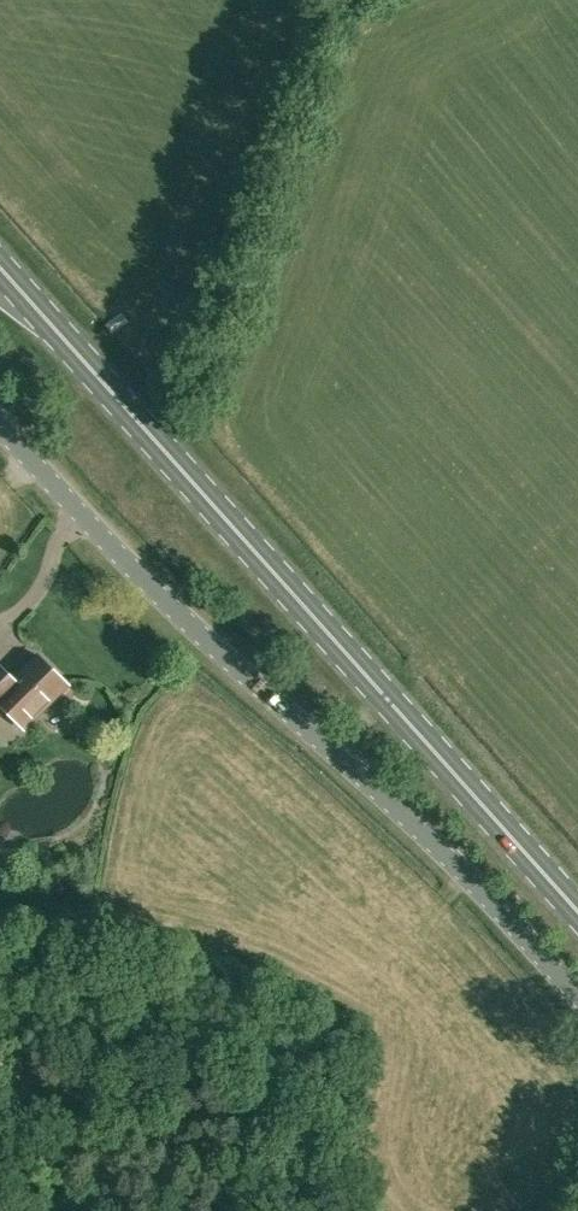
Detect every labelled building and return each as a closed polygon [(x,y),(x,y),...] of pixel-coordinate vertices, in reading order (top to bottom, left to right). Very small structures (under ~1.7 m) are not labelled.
[(39,654),(14,679),(0,665),(0,712),(6,706),(26,727),(69,684),(39,654)]
